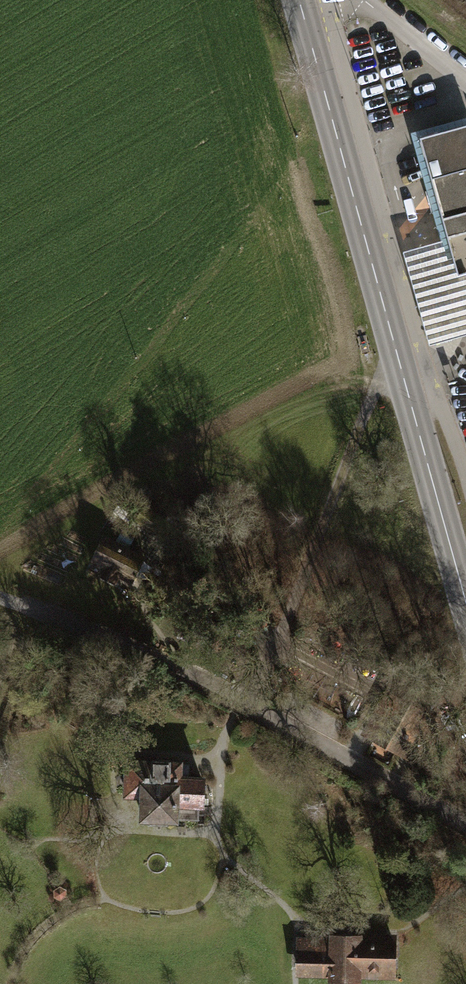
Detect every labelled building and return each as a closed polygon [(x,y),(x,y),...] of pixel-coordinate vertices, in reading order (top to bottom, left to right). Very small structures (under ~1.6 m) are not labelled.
[(423,143),(458,270),(464,269),(465,271),(465,131),(423,143)] [(148,560),(101,538),(91,559),(111,569),(107,577),(117,581),(120,574),(137,582),(148,560)] [(178,759),(124,757),(123,792),(143,793),(142,815),(148,815),(148,822),(166,822),(166,816),(197,817),(198,803),(201,803),(202,774),(178,774),(178,759)] [(392,937),(301,937),(301,973),(392,973),(392,937)]
